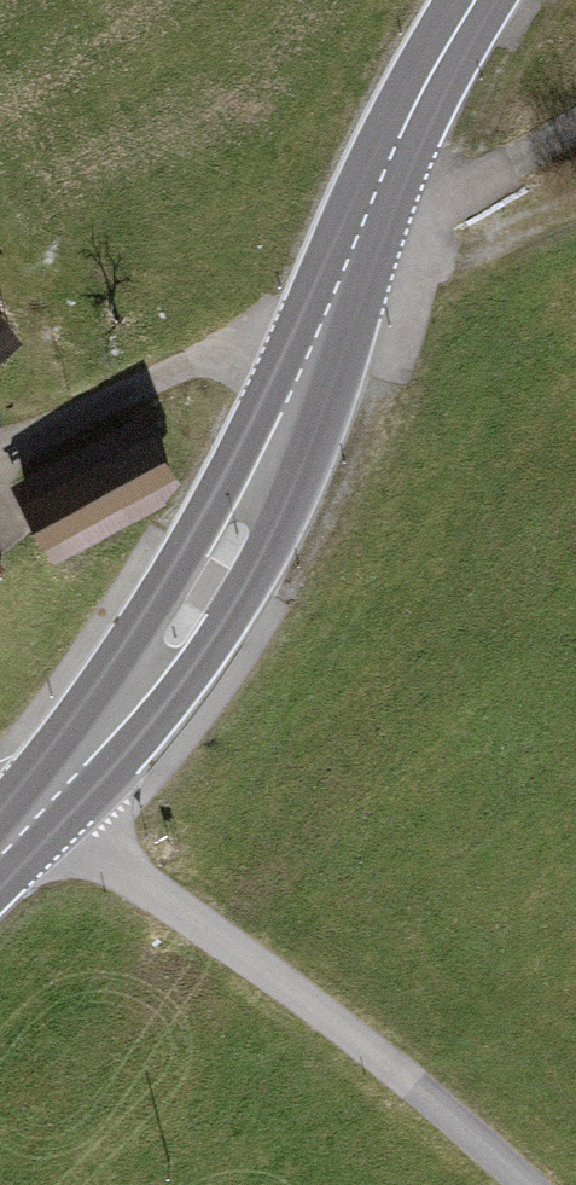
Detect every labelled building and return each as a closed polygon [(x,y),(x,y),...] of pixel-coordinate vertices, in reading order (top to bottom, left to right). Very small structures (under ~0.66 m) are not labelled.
[(26,338),(0,304),(0,358),(26,338)] [(20,475),(13,488),(58,569),(169,505),(183,480),(146,410),(20,475)] [(11,562),(0,553),(0,574),(11,562)]
